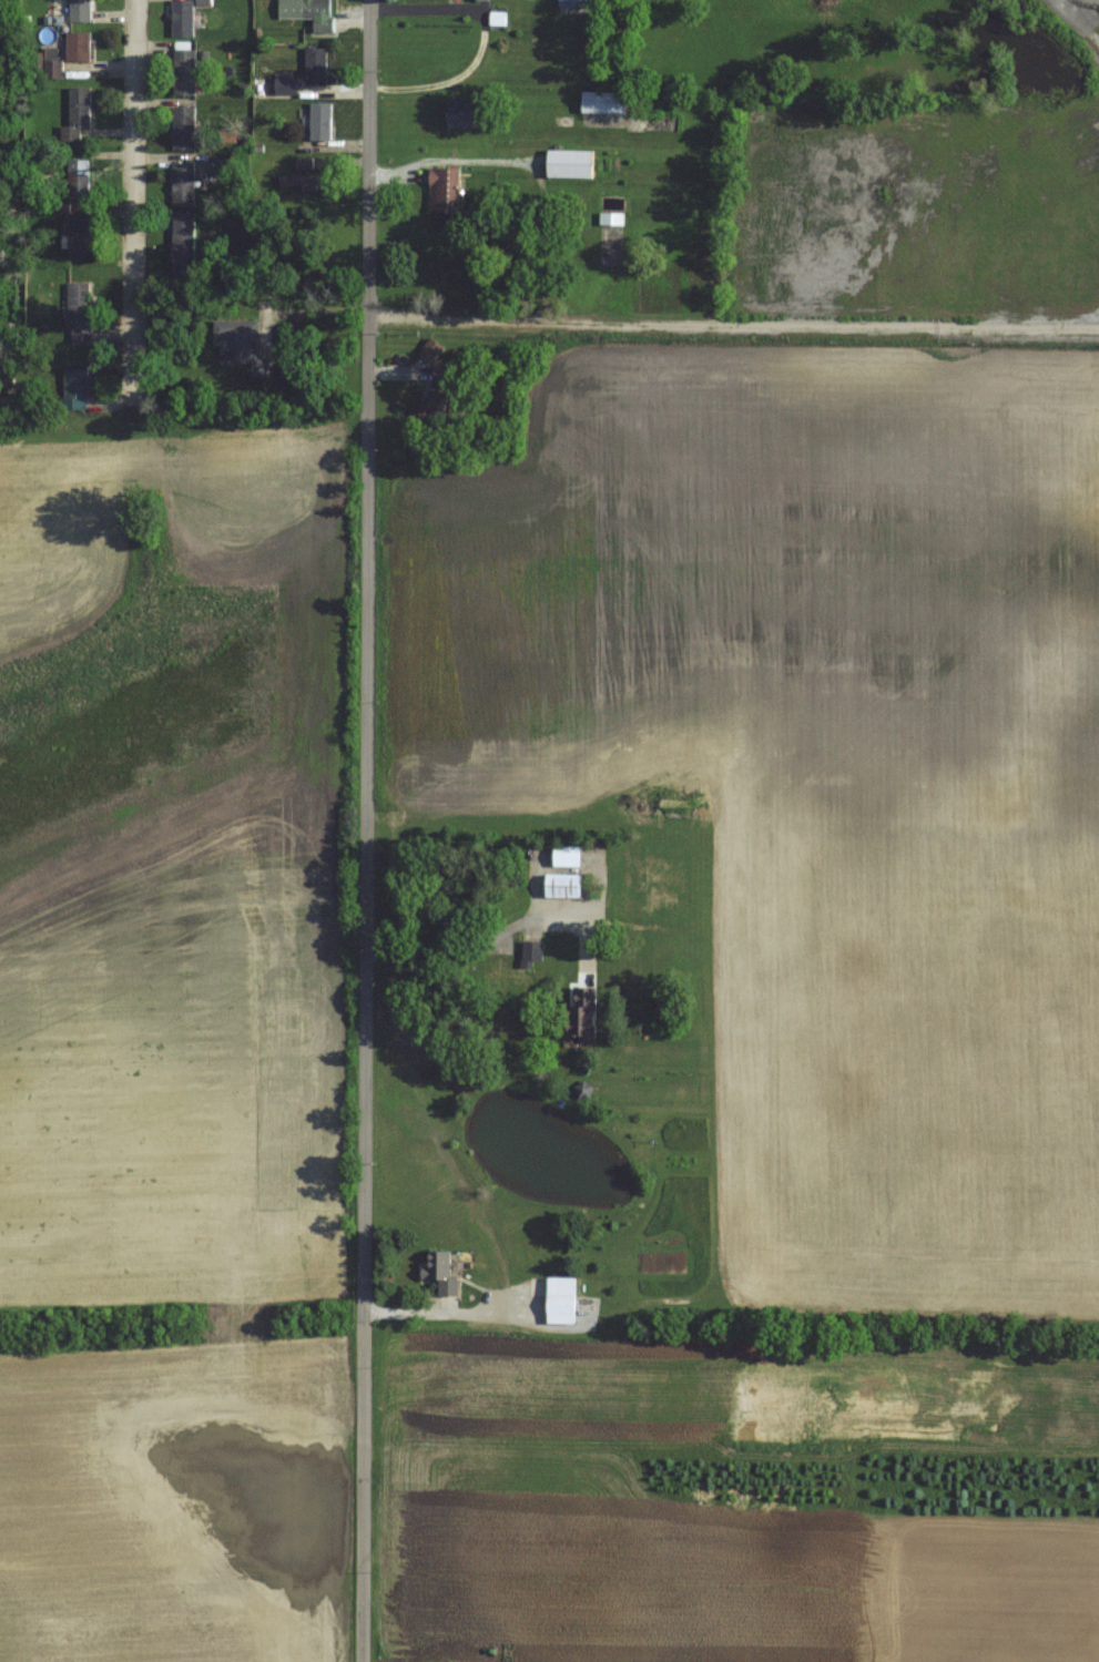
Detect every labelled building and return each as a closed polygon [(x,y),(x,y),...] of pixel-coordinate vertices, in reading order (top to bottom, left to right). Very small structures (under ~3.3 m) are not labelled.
[(69,23),(90,23),(90,0),(69,0),(69,23)] [(277,19),(311,19),(311,34),(330,34),(330,0),(277,0),(277,19)] [(192,1),(171,1),(171,37),(192,37),(192,1)] [(89,33),(65,33),(65,63),(89,63),(89,33)] [(304,85),(326,85),(326,48),(304,48),(304,85)] [(174,96),(195,96),(195,50),(174,50),(174,96)] [(59,77),(59,62),(44,62),(44,77),(59,77)] [(89,128),(89,88),(67,88),(67,128),(89,128)] [(581,114),(627,114),(627,92),(581,92),(581,114)] [(330,104),(309,104),(309,142),(330,142),(330,104)] [(194,150),(194,107),(172,107),(172,150),(194,150)] [(448,129),(480,129),(480,107),(448,107),(448,129)] [(593,150),(547,150),(547,178),(593,178),(593,150)] [(311,159),(295,159),(295,170),(311,170),(311,159)] [(68,201),(88,201),(88,160),(68,160),(68,201)] [(172,164),(172,206),(194,206),(194,164),(172,164)] [(460,169),(430,169),(430,213),(460,213),(460,169)] [(278,191),(331,191),(331,175),(278,175),(278,191)] [(90,256),(90,213),(68,213),(68,256),(90,256)] [(174,277),(195,277),(195,213),(174,213),(174,277)] [(623,225),(623,214),(600,214),(600,225),(623,225)] [(90,283),(68,283),(68,344),(90,344),(90,283)] [(257,321),(214,321),(214,347),(219,347),(219,363),(252,364),(252,379),(272,379),(273,359),(257,359),(257,321)] [(451,422),(452,365),(434,365),(434,389),(426,389),(426,422),(451,422)] [(63,370),(63,411),(87,411),(87,391),(93,391),(93,370),(63,370)] [(581,874),(546,874),(546,898),(581,898),(581,874)] [(487,986),(529,985),(528,960),(542,960),(541,941),(523,942),(523,960),(487,961),(487,986)] [(593,1090),(584,1080),(572,1089),(581,1100),(593,1090)] [(457,1278),(449,1278),(449,1251),(424,1251),(424,1281),(438,1281),(438,1296),(457,1296),(457,1278)] [(573,1323),(573,1277),(546,1277),(546,1323),(573,1323)]
